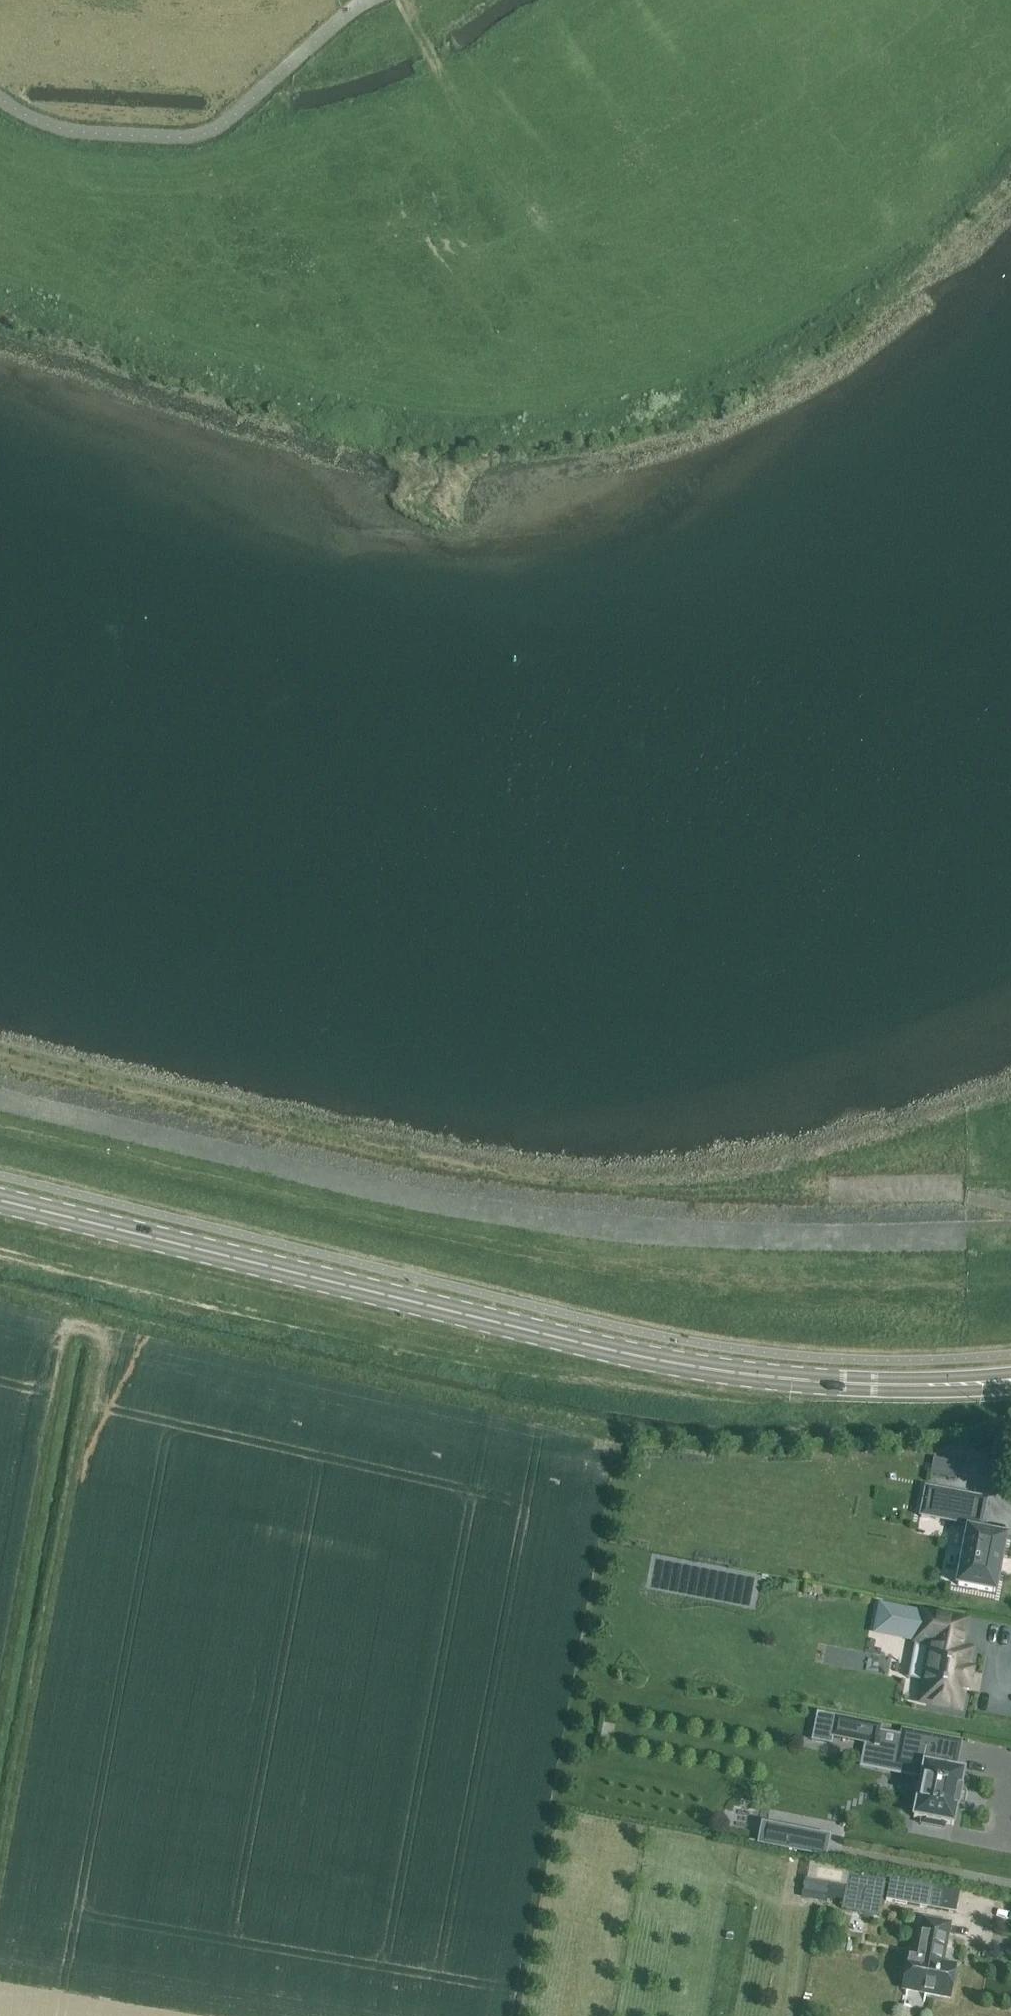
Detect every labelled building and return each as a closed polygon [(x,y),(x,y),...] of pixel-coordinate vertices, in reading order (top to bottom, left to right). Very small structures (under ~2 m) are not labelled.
[(933,1460),(930,1477),(956,1482),(959,1465),(933,1460)] [(926,1488),(920,1519),(967,1528),(956,1588),(997,1596),(1009,1538),(982,1533),(988,1500),(926,1488)] [(879,1605),(873,1636),(912,1644),(912,1645),(928,1649),(917,1706),(963,1715),(967,1694),(970,1695),(975,1671),(972,1670),(976,1649),(965,1647),(971,1621),(918,1610),(918,1612),(879,1605)] [(887,1726),(857,1721),(852,1740),(883,1746),(887,1726)] [(962,1741),(914,1732),(908,1764),(924,1767),(921,1783),(915,1782),(912,1799),(918,1800),(914,1818),(921,1819),(922,1824),(945,1829),(946,1825),(954,1826),(964,1772),(956,1770),(962,1741)] [(762,1823),(757,1846),(827,1860),(831,1837),(762,1823)] [(843,1903),(842,1911),(858,1914),(879,1918),(883,1899),(886,1883),(849,1876),(846,1888),(843,1903)] [(805,1879),(803,1894),(827,1898),(829,1885),(829,1883),(824,1882),(805,1879)] [(930,1886),(926,1909),(949,1913),(954,1890),(930,1886)] [(950,1926),(924,1922),(917,1961),(909,1959),(903,1991),(950,2000),(956,1968),(942,1965),(950,1926)]
